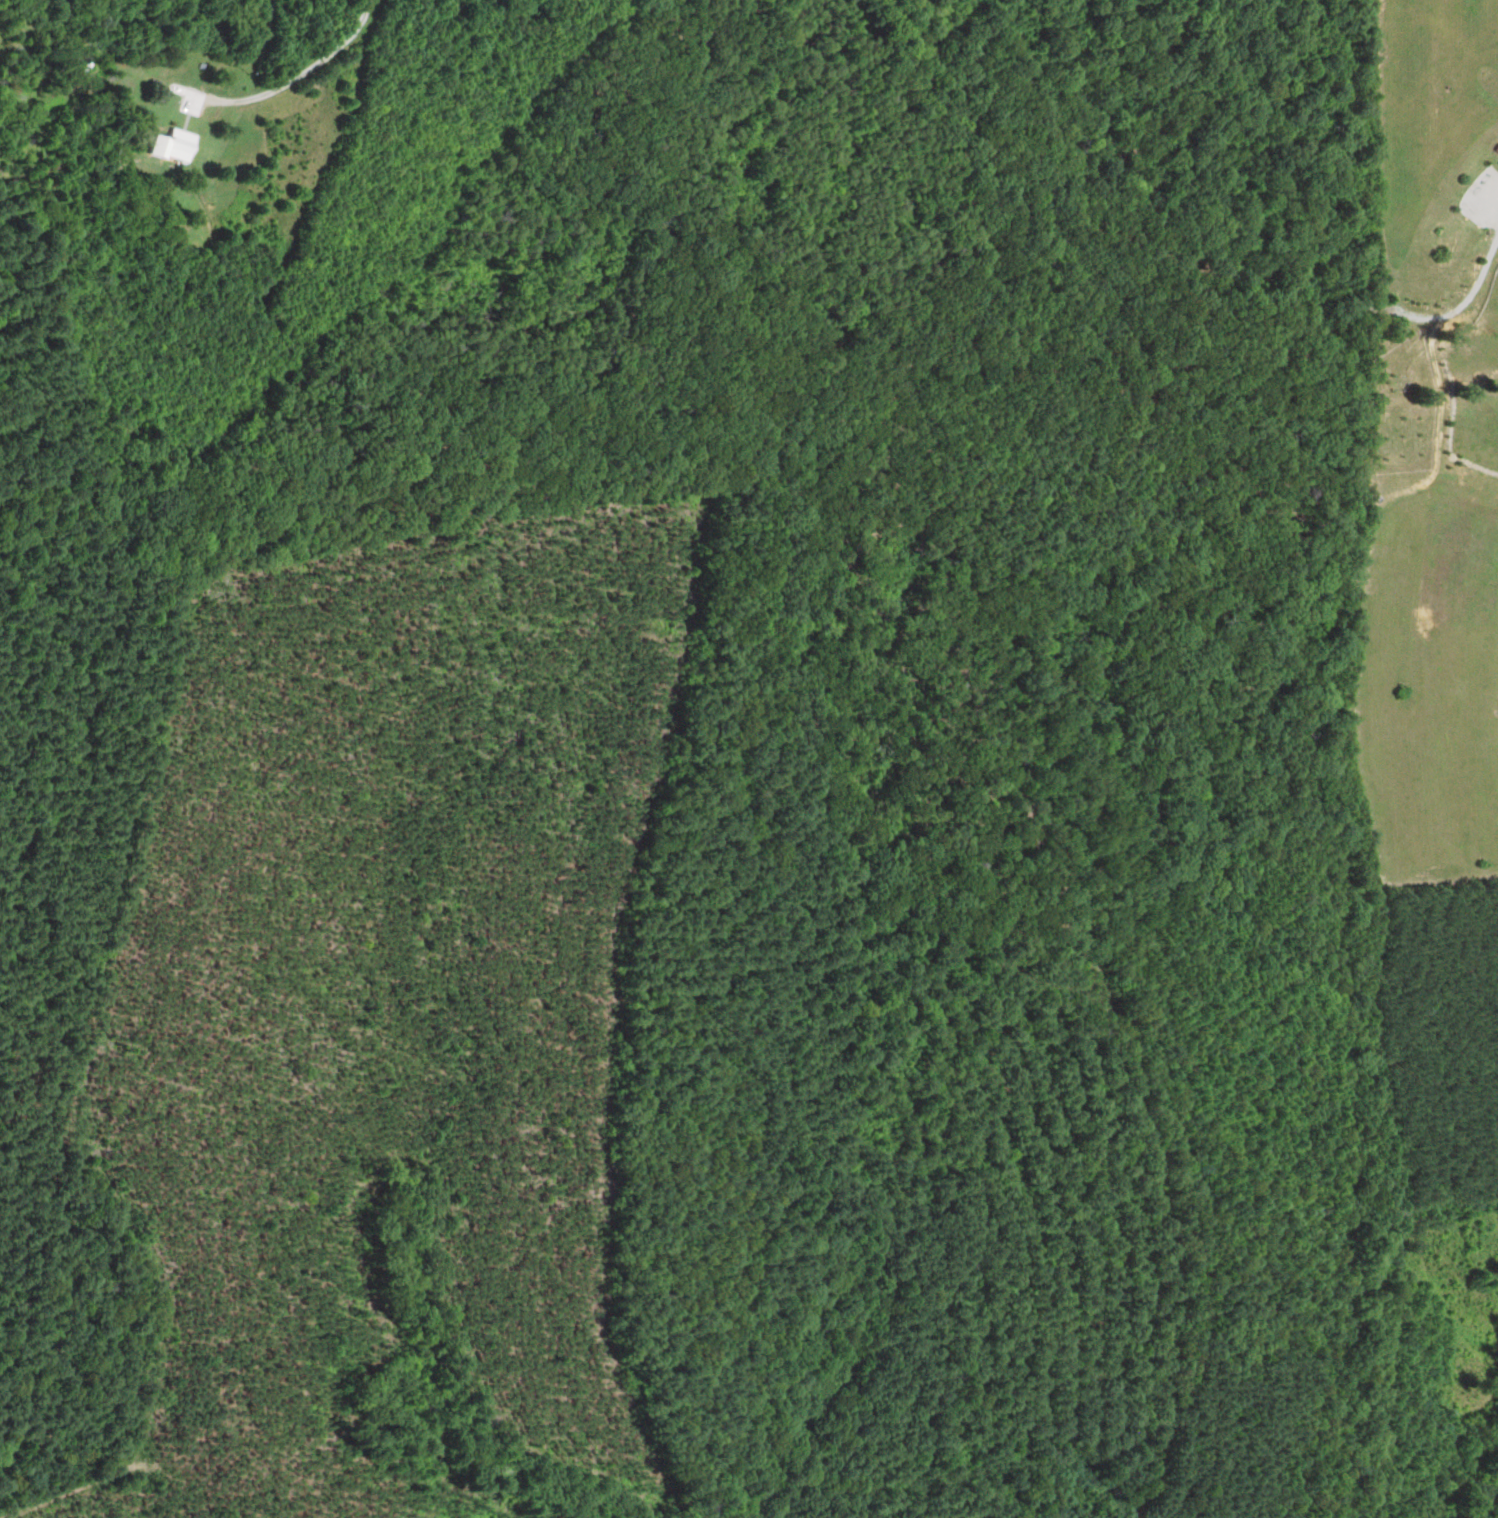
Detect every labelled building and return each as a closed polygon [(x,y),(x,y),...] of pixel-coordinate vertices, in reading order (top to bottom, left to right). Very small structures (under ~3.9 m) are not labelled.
[(198,138),(174,128),(164,155),(187,164),(198,138)] [(120,147),(112,144),(106,159),(115,162),(120,147)]
